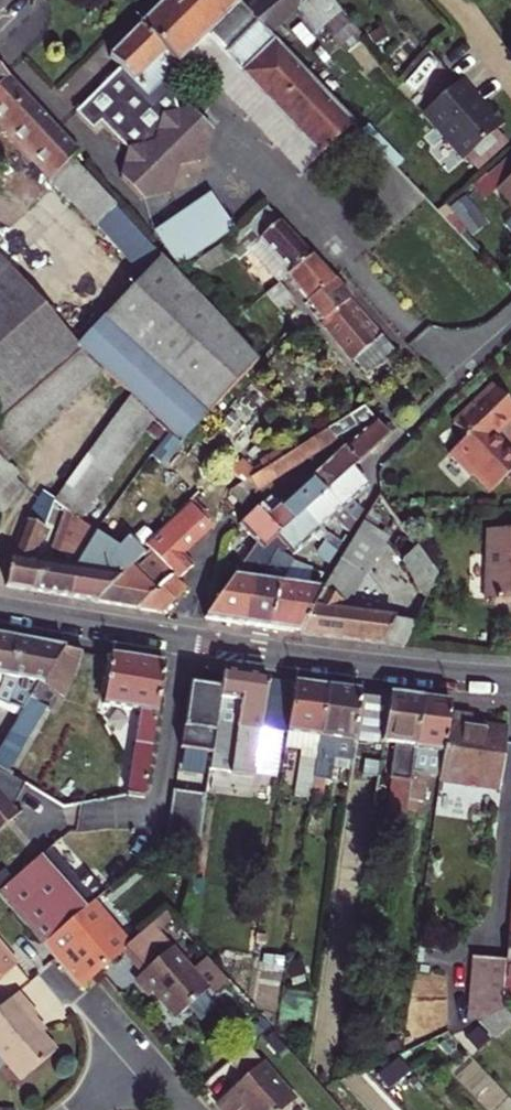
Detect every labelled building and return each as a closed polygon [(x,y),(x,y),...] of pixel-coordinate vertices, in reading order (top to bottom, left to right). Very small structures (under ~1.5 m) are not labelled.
[(246,12),(234,0),(167,0),(109,58),(120,69),(75,113),(93,131),(100,123),(129,152),(122,178),(142,200),(170,193),(177,166),(204,159),(211,132),(190,111),(177,114),(170,90),(213,46),(319,157),(353,124),(276,43),(269,36),(246,12)] [(299,11),(290,0),(260,0),(259,1),(280,26),(299,11)] [(299,11),(317,32),(342,12),(332,0),(290,0),(299,11)] [(269,36),(280,26),(259,1),(246,12),(269,36)] [(360,33),(344,15),(325,29),(340,48),(360,33)] [(269,36),(276,43),(287,34),(280,26),(269,36)] [(364,38),(360,33),(340,48),(345,53),(364,38)] [(55,176),(50,181),(95,226),(98,222),(116,207),(116,206),(72,160),(79,152),(5,75),(0,69),(0,120),(3,123),(5,121),(55,176)] [(473,100),(458,83),(422,116),(463,162),(465,160),(495,133),(504,126),(487,107),(481,112),(472,102),(473,100)] [(211,104),(199,116),(213,130),(225,117),(211,104)] [(3,123),(0,120),(0,131),(49,183),(50,181),(55,176),(5,121),(3,123)] [(507,146),(495,133),(465,160),(476,173),(507,146)] [(498,189),(510,178),(510,156),(487,177),(498,189)] [(496,191),(510,207),(510,178),(498,189),(496,191)] [(178,268),(235,230),(210,193),(153,232),(178,268)] [(136,265),(147,255),(154,249),(116,207),(98,222),(136,265)] [(311,257),(265,209),(230,244),(228,241),(218,248),(225,260),(233,254),(238,260),(249,251),(260,241),(290,274),(311,257)] [(279,284),(287,276),(290,274),(260,241),(249,251),(279,284)] [(218,248),(194,264),(201,276),(225,260),(218,248)] [(154,249),(147,255),(155,264),(77,345),(76,347),(80,351),(102,372),(129,397),(153,419),(180,445),(258,362),(187,285),(178,275),(154,249)] [(6,417),(18,406),(30,395),(43,384),(55,373),(68,362),(80,351),(76,347),(77,345),(0,257),(0,422),(6,417)] [(308,301),(334,282),(311,257),(290,274),(287,276),(308,301)] [(194,264),(178,275),(187,285),(201,276),(194,264)] [(324,322),(350,300),(334,282),(308,301),(324,322)] [(292,300),(278,284),(266,295),(280,310),(292,300)] [(394,350),(382,336),(350,300),(324,322),(366,373),(394,350)] [(89,385),(102,372),(80,351),(68,362),(89,385)] [(77,396),(89,385),(68,362),(55,373),(77,396)] [(65,407),(77,396),(55,373),(43,384),(65,407)] [(271,400),(252,383),(198,444),(219,461),(271,400)] [(54,418),(65,407),(43,384),(30,395),(54,418)] [(510,472),(510,454),(502,445),(501,446),(494,438),(510,422),(510,405),(493,386),(454,425),(467,437),(449,455),(471,477),(473,475),(490,492),(510,472)] [(42,429),(54,418),(30,395),(18,406),(42,429)] [(144,432),(153,419),(129,397),(120,411),(144,432)] [(30,441),(42,429),(18,406),(6,417),(30,441)] [(359,464),(389,438),(365,408),(328,430),(336,438),(357,427),(361,434),(345,448),(359,464)] [(135,443),(144,432),(120,411),(110,424),(135,443)] [(30,441),(6,417),(0,422),(0,435),(18,452),(30,441)] [(126,456),(135,443),(110,424),(101,437),(126,456)] [(337,439),(336,438),(328,430),(296,450),(303,461),(337,439)] [(18,452),(0,435),(0,459),(6,463),(18,452)] [(117,469),(126,456),(101,437),(91,449),(117,469)] [(351,470),(359,464),(345,448),(311,479),(310,479),(324,494),(327,492),(351,470)] [(108,482),(117,469),(91,449),(82,462),(108,482)] [(297,465),(303,461),(296,450),(283,458),(270,466),(277,478),(297,465)] [(270,466),(283,458),(278,451),(260,463),(261,465),(253,471),(242,460),(230,472),(243,483),(250,479),(270,466)] [(18,472),(6,463),(0,459),(0,489),(12,477),(12,478),(18,472)] [(98,494),(108,482),(82,462),(73,474),(98,494)] [(261,488),(277,478),(270,466),(250,479),(258,491),(261,488)] [(372,494),(368,487),(351,470),(327,492),(343,509),(356,521),(363,509),(352,501),(363,492),(369,498),(372,494)] [(89,507),(98,494),(73,474),(64,487),(89,507)] [(24,488),(12,478),(12,477),(0,489),(0,511),(3,514),(24,488)] [(240,506),(258,491),(250,479),(243,483),(230,491),(234,497),(240,506)] [(302,514),(324,494),(310,479),(279,506),(293,522),(302,514)] [(85,512),(89,507),(64,487),(54,500),(54,501),(55,502),(66,510),(79,521),(85,512)] [(46,564),(47,560),(33,557),(55,502),(54,501),(54,500),(43,492),(25,520),(10,558),(5,587),(32,591),(37,563),(46,564)] [(356,521),(343,509),(327,492),(324,494),(302,514),(318,532),(323,538),(327,541),(337,551),(342,543),(325,532),(322,529),(334,517),(349,532),(356,521)] [(276,537),(293,522),(279,506),(270,497),(256,510),(255,510),(240,524),(257,543),(263,549),(269,543),(276,537)] [(202,518),(206,515),(192,499),(144,545),(149,550),(174,574),(179,578),(194,566),(183,556),(208,532),(209,526),(207,523),(202,518)] [(73,569),(95,533),(79,521),(66,510),(47,560),(46,564),(37,563),(32,591),(68,597),(73,569)] [(95,533),(101,524),(85,512),(79,521),(95,533)] [(323,538),(318,532),(302,514),(293,522),(276,537),(287,550),(292,555),(313,537),(319,542),(323,538)] [(361,578),(385,538),(362,524),(338,564),(361,578)] [(485,601),(510,602),(510,531),(488,530),(485,601)] [(129,540),(119,550),(95,533),(73,569),(68,597),(97,601),(144,555),(149,550),(144,545),(142,544),(137,548),(129,540)] [(281,555),(287,550),(276,537),(269,543),(276,551),(281,555)] [(322,549),(327,541),(323,538),(319,542),(322,549)] [(328,563),(337,551),(327,541),(322,549),(319,552),(328,563)] [(259,580),(273,556),(263,549),(257,543),(205,619),(246,625),(259,580)] [(428,597),(437,576),(417,547),(403,560),(420,594),(428,597)] [(148,598),(174,574),(149,550),(144,555),(97,601),(138,609),(148,598)] [(270,629),(281,584),(292,562),(281,555),(276,551),(273,556),(259,580),(246,625),(270,629)] [(315,589),(306,587),(310,568),(292,562),(281,584),(270,629),(292,632),(308,606),(315,589)] [(383,644),(396,619),(340,611),(361,578),(338,564),(323,590),(312,608),(299,633),(383,644)] [(179,578),(174,574),(148,598),(138,609),(162,612),(187,590),(176,581),(179,578)] [(295,633),(299,633),(312,608),(323,590),(320,590),(315,589),(308,606),(292,632),(295,633)] [(404,647),(415,622),(396,619),(383,644),(404,647)] [(7,676),(14,639),(0,637),(0,687),(3,688),(5,676),(7,676)] [(64,648),(14,639),(7,676),(5,676),(3,688),(0,687),(0,703),(13,708),(11,714),(20,717),(30,698),(46,707),(50,709),(58,694),(41,685),(64,648)] [(63,698),(75,677),(82,651),(64,648),(41,685),(58,694),(63,698)] [(152,748),(164,664),(110,656),(102,706),(141,712),(136,745),(152,748)] [(261,729),(268,680),(222,672),(220,690),(211,754),(209,771),(221,773),(220,775),(236,777),(242,779),(240,791),(250,793),(252,780),(272,783),(280,731),(261,729)] [(293,683),(284,749),(301,751),(307,752),(306,760),(300,759),(297,777),(306,778),(304,788),(311,790),(313,780),(327,688),(293,683)] [(220,690),(190,685),(180,749),(211,754),(220,690)] [(354,742),(355,733),(361,693),(327,688),(313,780),(325,782),(331,782),(333,769),(335,758),(350,760),(354,742)] [(355,733),(383,737),(389,696),(361,693),(355,733)] [(55,713),(63,698),(58,694),(50,709),(55,713)] [(407,809),(408,800),(423,700),(389,696),(383,737),(382,743),(394,745),(389,781),(394,781),(387,829),(391,830),(389,845),(401,847),(407,809)] [(30,698),(20,717),(2,748),(0,751),(0,769),(6,773),(8,774),(46,707),(30,698)] [(427,775),(440,776),(448,714),(450,703),(423,700),(408,800),(418,802),(422,802),(427,775)] [(13,708),(0,703),(0,709),(11,714),(13,708)] [(439,781),(495,789),(504,730),(469,724),(470,717),(448,714),(440,776),(439,781)] [(382,743),(383,737),(355,733),(354,742),(382,745),(382,743)] [(127,795),(144,798),(152,748),(136,745),(127,795)] [(349,771),(350,760),(335,758),(333,769),(341,770),(349,771)] [(377,779),(380,762),(364,759),(362,776),(377,779)] [(18,815),(11,808),(26,784),(8,774),(6,773),(0,769),(0,831),(18,815)] [(340,780),(347,782),(349,771),(341,770),(340,780)] [(200,838),(212,839),(220,775),(221,773),(209,771),(206,795),(200,838)] [(236,777),(234,790),(240,791),(242,779),(236,777)] [(304,788),(306,778),(297,777),(296,787),(304,788)] [(253,843),(263,845),(272,783),(252,780),(250,793),(260,794),(253,843)] [(310,797),(323,799),(325,782),(313,780),(311,790),(310,797)] [(206,795),(172,790),(166,837),(200,841),(200,838),(206,795)] [(417,811),(418,802),(408,800),(407,809),(417,811)] [(188,928),(197,929),(209,844),(200,841),(188,928)] [(80,883),(50,849),(0,892),(0,896),(44,946),(94,903),(105,894),(88,875),(80,883)] [(129,945),(116,930),(105,931),(103,914),(94,903),(44,946),(81,988),(123,951),(129,945)] [(156,933),(172,919),(166,913),(151,926),(156,933)] [(207,991),(156,933),(151,926),(129,945),(123,951),(143,973),(140,976),(154,993),(176,1019),(207,991)] [(220,951),(232,952),(233,941),(222,940),(220,951)] [(17,965),(0,945),(0,979),(17,965)] [(479,1021),(481,1021),(475,957),(472,957),(466,1026),(479,1021)] [(503,1011),(504,997),(507,960),(475,957),(481,1021),(503,1011)] [(298,960),(286,963),(293,986),(304,982),(298,960)] [(147,1000),(154,993),(140,976),(132,983),(147,1000)] [(16,994),(0,1008),(0,1056),(21,1080),(55,1051),(41,1036),(30,1023),(36,1017),(16,994)] [(510,1023),(510,1015),(506,1010),(503,1011),(481,1021),(479,1021),(493,1037),(510,1023)] [(48,1031),(36,1017),(30,1023),(41,1036),(48,1031)] [(247,1048),(229,1064),(243,1080),(216,1104),(221,1109),(240,1109),(242,1108),(243,1109),(285,1109),(294,1102),(247,1048)] [(398,1058),(396,1056),(370,1068),(377,1076),(398,1058)] [(414,1076),(408,1069),(398,1058),(377,1076),(392,1095),(414,1076)]
